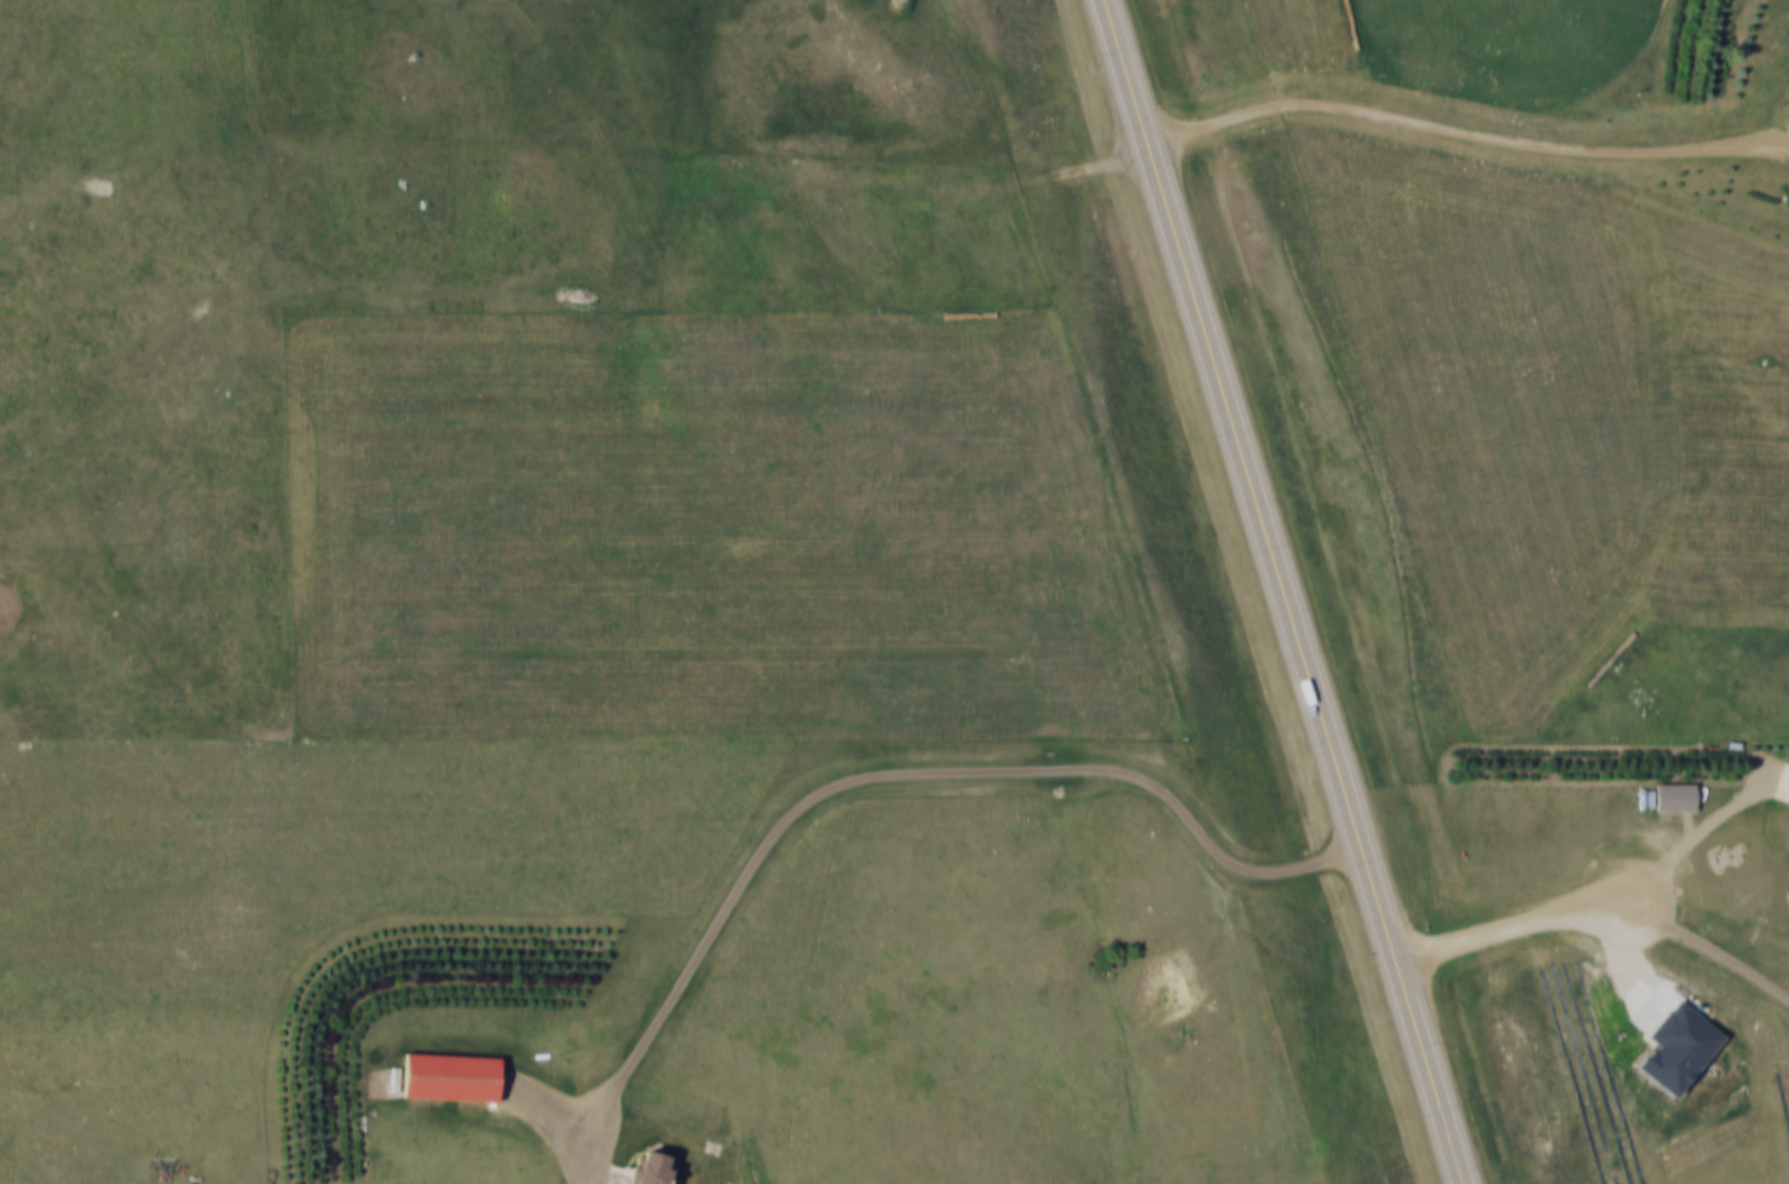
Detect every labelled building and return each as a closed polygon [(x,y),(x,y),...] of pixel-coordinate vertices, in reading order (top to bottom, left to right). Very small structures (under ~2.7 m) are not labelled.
[(404,1098),(499,1101),(501,1056),(406,1053),(404,1098)] [(676,1159),(646,1151),(637,1183),(669,1183),(676,1159)]
